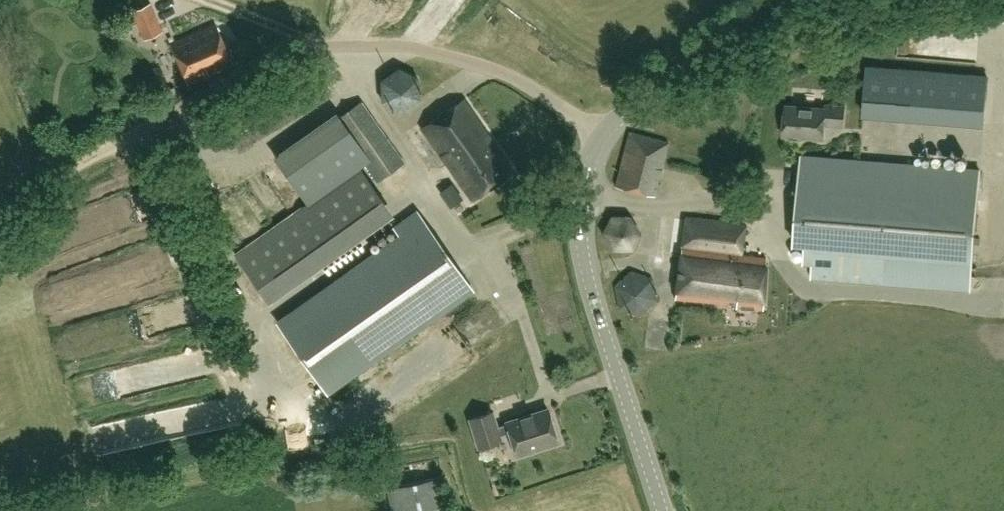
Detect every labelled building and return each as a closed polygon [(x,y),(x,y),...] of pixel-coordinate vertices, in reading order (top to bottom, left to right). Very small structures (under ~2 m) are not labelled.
[(144,35),(164,27),(153,0),(132,10),(144,35)] [(217,24),(172,44),(189,82),(234,62),(217,24)] [(868,68),(864,116),(1003,126),(1003,38),(992,37),(989,77),(868,68)] [(381,79),(382,102),(403,112),(421,100),(419,78),(398,66),(381,79)] [(179,91),(168,98),(177,111),(187,104),(179,91)] [(464,99),(424,126),(473,199),(514,171),(464,99)] [(363,100),(336,119),(378,178),(405,160),(363,100)] [(846,106),(826,104),(826,108),(787,104),(784,136),(825,139),(826,125),(845,127),(846,106)] [(670,140),(631,130),(617,185),(656,195),(670,140)] [(972,289),(974,257),(981,171),(803,157),(796,242),(806,243),(804,262),(814,262),(813,276),(972,289)] [(361,166),(237,254),(270,301),(394,213),(361,166)] [(452,183),(439,192),(450,208),(464,198),(452,183)] [(398,214),(410,231),(278,325),(325,390),(471,286),(424,221),(422,223),(410,206),(398,214)] [(634,251),(643,233),(632,215),(611,214),(602,233),(612,251),(634,251)] [(746,224),(686,216),(676,297),(737,305),(736,308),(764,309),(766,256),(742,253),(746,224)] [(642,316),(659,301),(653,278),(630,271),(614,286),(619,309),(642,316)] [(471,418),(480,446),(502,439),(500,434),(510,431),(517,454),(559,441),(549,408),(506,421),(507,423),(498,426),(493,411),(471,418)] [(394,510),(449,510),(441,477),(389,488),(394,510)]
